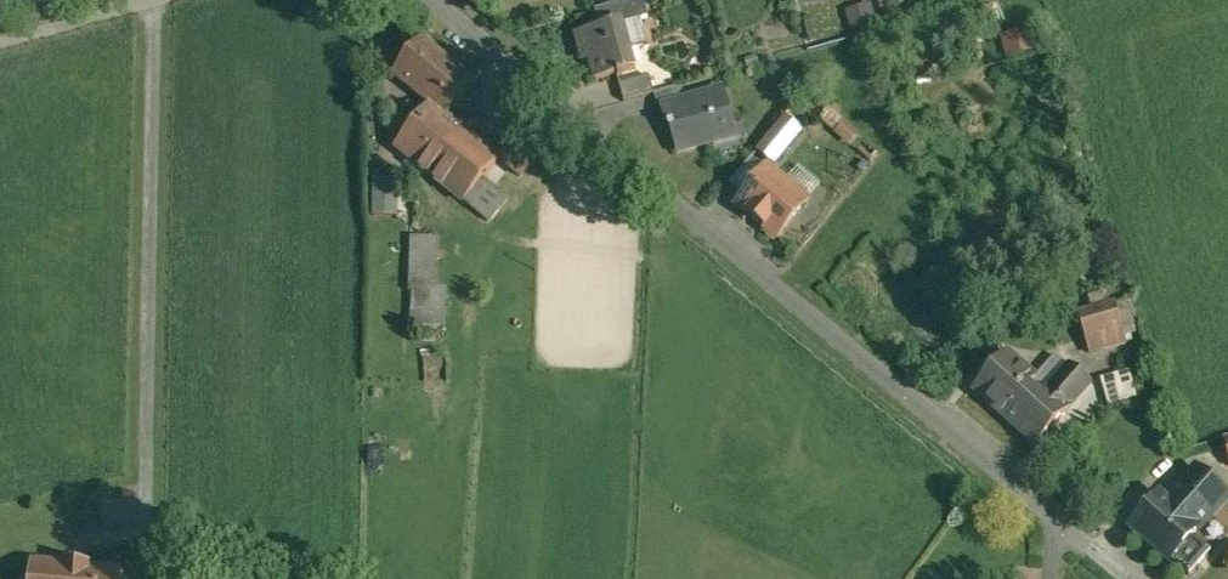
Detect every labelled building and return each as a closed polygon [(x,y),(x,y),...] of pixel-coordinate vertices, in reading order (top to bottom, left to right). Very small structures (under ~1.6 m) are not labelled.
[(596,10),(600,29),(620,23),(621,25),(648,18),(643,0),(632,0),(596,10)] [(882,9),(905,3),(904,0),(880,0),(882,9)] [(871,4),(848,10),(853,31),(876,24),(871,4)] [(600,29),(583,34),(597,81),(635,70),(635,68),(633,68),(621,25),(620,23),(600,29)] [(1033,26),(1003,35),(1010,57),(1040,48),(1033,26)] [(474,81),(423,40),(394,75),(430,105),(396,146),(464,203),(484,179),(499,160),(446,116),(474,81)] [(650,77),(620,85),(624,103),(655,94),(650,77)] [(723,91),(664,107),(670,129),(673,128),(676,139),(679,150),(735,135),(723,91)] [(783,119),(758,149),(775,163),(797,136),(800,133),(783,119)] [(543,148),(522,132),(501,158),(522,175),(543,148)] [(796,179),(821,194),(828,183),(802,168),(796,179)] [(806,202),(767,169),(739,203),(778,235),(806,202)] [(398,179),(375,179),(374,214),(397,215),(398,179)] [(508,199),(484,179),(464,203),(489,223),(508,199)] [(438,237),(410,236),(409,287),(416,287),(437,288),(438,237)] [(415,325),(444,326),(445,288),(437,288),(416,287),(415,325)] [(1115,301),(1078,312),(1090,354),(1127,344),(1115,301)] [(1090,384),(1068,363),(1037,396),(1059,416),(1090,384)] [(1037,396),(1003,364),(978,390),(1035,442),(1059,416),(1037,396)] [(1128,368),(1101,377),(1111,407),(1138,398),(1128,368)] [(1196,469),(1166,503),(1159,497),(1132,527),(1170,561),(1171,560),(1189,576),(1211,552),(1193,535),(1198,530),(1197,529),(1209,515),(1211,516),(1227,496),(1196,469)] [(64,562),(63,564),(31,561),(31,562),(32,563),(30,578),(121,578),(122,570),(122,571),(122,569),(90,566),(90,564),(64,562)]
